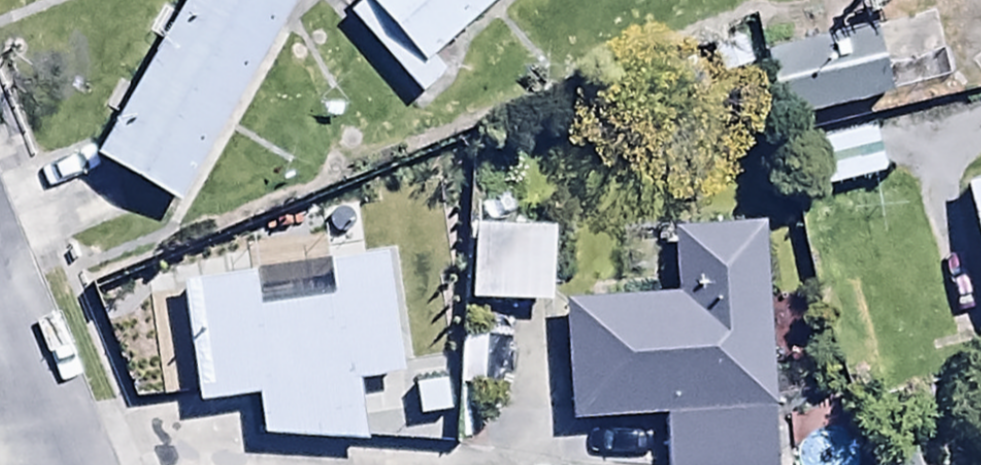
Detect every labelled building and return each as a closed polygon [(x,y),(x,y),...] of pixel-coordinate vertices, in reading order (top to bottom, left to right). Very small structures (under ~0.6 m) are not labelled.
[(178,222),(310,0),(191,0),(90,170),(178,222)] [(510,0),(367,0),(341,23),(420,110),(450,82),(436,67),(510,0)] [(887,97),(951,80),(933,11),(760,56),(782,141),(891,112),(887,97)] [(754,77),(737,31),(703,44),(720,90),(754,77)] [(796,155),(805,202),(883,186),(874,140),(796,155)] [(980,286),(980,192),(960,197),(980,286)] [(762,235),(666,239),(669,302),(564,307),(570,434),(666,430),(668,464),(772,464),(762,235)] [(464,313),(549,314),(550,240),(464,240),(464,313)] [(258,314),(253,288),(181,300),(195,414),(257,410),(259,453),(364,452),(357,395),(399,389),(383,266),(323,276),(327,302),(258,314)]
